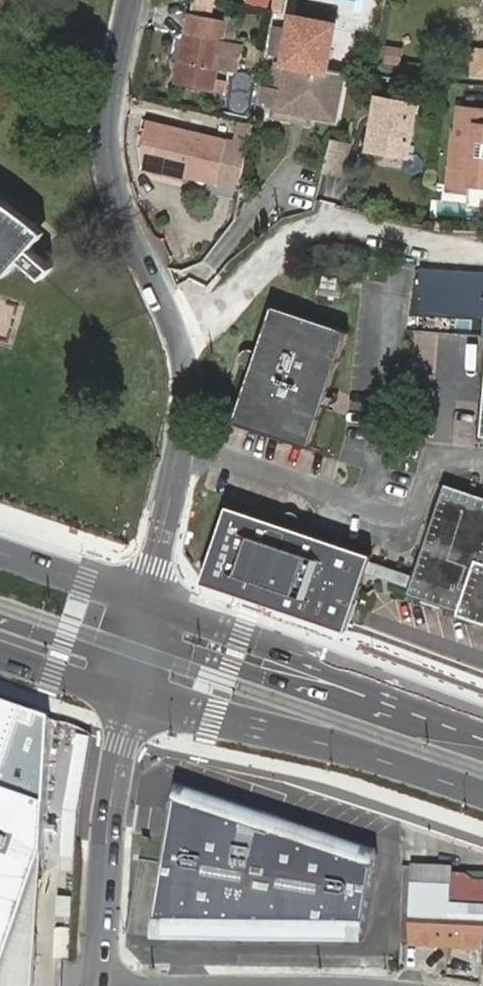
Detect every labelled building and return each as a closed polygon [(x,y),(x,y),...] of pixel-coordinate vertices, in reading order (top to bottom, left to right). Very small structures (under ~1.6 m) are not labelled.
[(240,72),(246,44),(225,41),(226,38),(229,20),(193,12),(179,83),(217,91),(221,68),(240,72)] [(322,25),(290,19),(282,61),(287,62),(282,88),(277,87),(273,112),(292,115),(293,109),(333,117),(341,71),(324,68),(328,48),(318,46),(322,25)] [(240,72),(259,76),(264,48),(246,44),(240,72)] [(482,78),(482,50),(476,49),(473,78),(482,78)] [(404,52),(390,50),(388,65),(403,67),(404,52)] [(379,100),(368,153),(407,161),(417,108),(379,100)] [(462,108),(459,134),(455,136),(450,192),(472,194),(473,184),(482,185),(482,110),(462,108)] [(159,139),(153,163),(185,171),(218,179),(227,137),(148,118),(143,135),(159,139)] [(348,147),(331,142),(323,173),(340,178),(348,147)] [(185,171),(153,163),(152,168),(184,176),(185,171)] [(14,271),(26,257),(47,276),(57,265),(36,246),(49,230),(33,216),(0,193),(0,262),(14,271)] [(482,300),(482,277),(424,272),(422,295),(482,300)] [(236,419),(306,442),(311,443),(351,326),(327,318),(274,300),(258,350),(266,353),(261,369),(253,366),(236,419)] [(266,353),(258,350),(253,348),(248,347),(246,350),(244,352),(243,354),(244,359),(246,362),(247,364),(253,366),(261,369),(266,353)] [(482,562),(482,559),(482,504),(445,493),(428,545),(435,548),(422,592),(415,590),(412,601),(465,618),(468,611),(482,615),(482,563),(482,562)] [(371,566),(374,558),(376,552),(295,525),(293,533),(275,527),(279,520),(230,503),(205,579),(350,627),(371,566)] [(281,515),(279,520),(275,527),(293,533),(295,525),(297,519),(297,516),(295,512),(293,511),(289,509),(285,509),(282,511),(281,515)] [(435,548),(428,545),(420,574),(418,582),(415,590),(422,592),(435,548)] [(371,566),(407,578),(410,570),(374,558),(371,566)] [(410,570),(407,578),(418,582),(420,574),(410,570)] [(27,709),(0,700),(0,786),(27,709)] [(278,929),(288,930),(290,888),(305,889),(306,870),(312,835),(294,832),(295,825),(266,815),(265,821),(243,817),(245,808),(180,787),(157,935),(224,936),(224,928),(248,929),(247,936),(277,936),(278,929)] [(44,850),(47,805),(0,788),(0,979),(44,850)] [(266,815),(245,808),(243,817),(265,821),(266,815)] [(294,832),(312,835),(312,830),(295,825),(294,832)] [(290,888),(288,930),(288,932),(300,932),(301,936),(365,937),(379,853),(318,833),(316,835),(312,835),(306,870),(305,889),(290,888)] [(403,951),(414,951),(416,914),(417,886),(417,875),(406,875),(406,885),(403,951)] [(414,951),(482,954),(482,888),(480,888),(470,881),(453,881),(454,876),(417,875),(417,886),(416,914),(414,951)] [(470,881),(480,888),(482,888),(482,880),(470,880),(470,881)]
